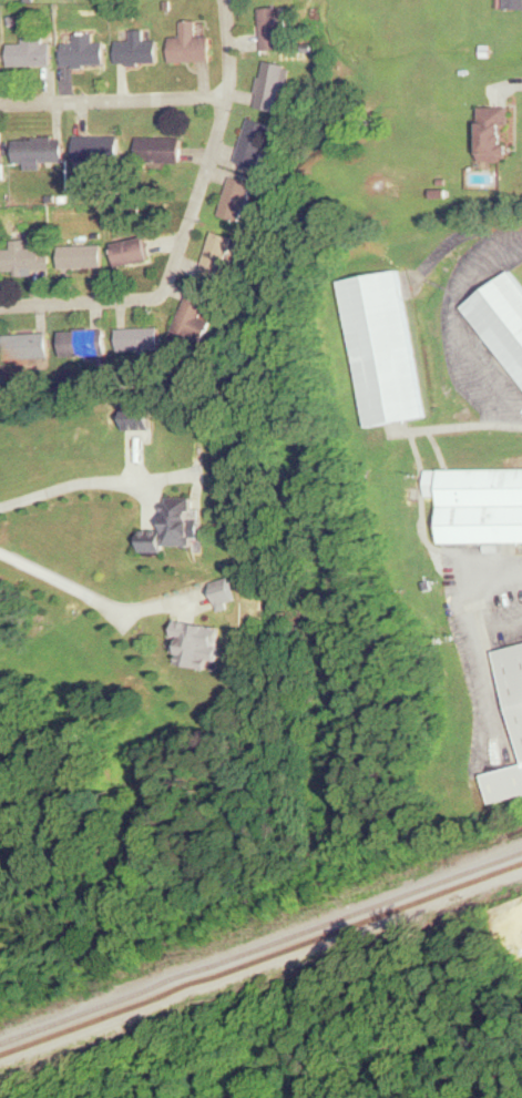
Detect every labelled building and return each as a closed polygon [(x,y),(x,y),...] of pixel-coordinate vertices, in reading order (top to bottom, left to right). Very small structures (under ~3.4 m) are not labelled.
[(508,11),(521,11),(521,0),(508,0),(508,11)] [(262,51),(286,48),(281,6),(258,8),(262,51)] [(212,61),(212,36),(198,36),(198,20),(181,21),(182,38),(170,38),(170,62),(212,61)] [(116,41),(116,63),(158,63),(158,40),(144,40),(144,30),(131,30),(131,41),(116,41)] [(63,66),(105,65),(105,42),(93,42),(93,33),(73,33),(73,44),(62,44),(63,66)] [(51,43),(43,43),(43,34),(23,34),(23,44),(11,44),(10,66),(51,66),(51,43)] [(254,106),(277,111),(286,65),(263,61),(254,106)] [(481,161),(509,161),(509,107),(481,107),(481,161)] [(272,125),(249,118),(236,161),(260,168),(272,125)] [(74,162),(119,162),(119,137),(74,137),(74,162)] [(136,137),(136,161),(182,161),(182,137),(136,137)] [(64,161),(63,138),(15,139),(16,163),(64,161)] [(242,221),(254,183),(231,176),(219,214),(242,221)] [(201,271),(225,278),(237,238),(213,231),(201,271)] [(48,236),(11,237),(12,250),(0,250),(0,271),(49,270),(48,236)] [(150,259),(147,237),(113,243),(117,265),(150,259)] [(60,267),(102,267),(102,246),(60,246),(60,267)] [(369,429),(342,281),(400,271),(427,418),(369,429)] [(513,272),(521,283),(521,381),(467,308),(513,272)] [(211,298),(186,292),(175,335),(209,344),(215,320),(206,317),(211,298)] [(119,327),(119,351),(160,351),(160,327),(119,327)] [(106,356),(106,329),(61,329),(61,356),(106,356)] [(7,333),(7,359),(48,359),(48,333),(7,333)] [(428,471),(521,471),(521,543),(441,543),(440,498),(428,498),(428,471)] [(165,553),(165,546),(193,547),(194,498),(166,497),(165,530),(142,529),(141,552),(165,553)] [(238,604),(236,589),(217,591),(220,607),(238,604)] [(174,652),(181,654),(179,663),(215,669),(222,628),(179,620),(174,652)] [(497,652),(521,645),(521,748),(497,652)] [(484,775),(521,765),(521,797),(492,805),(484,775)]
